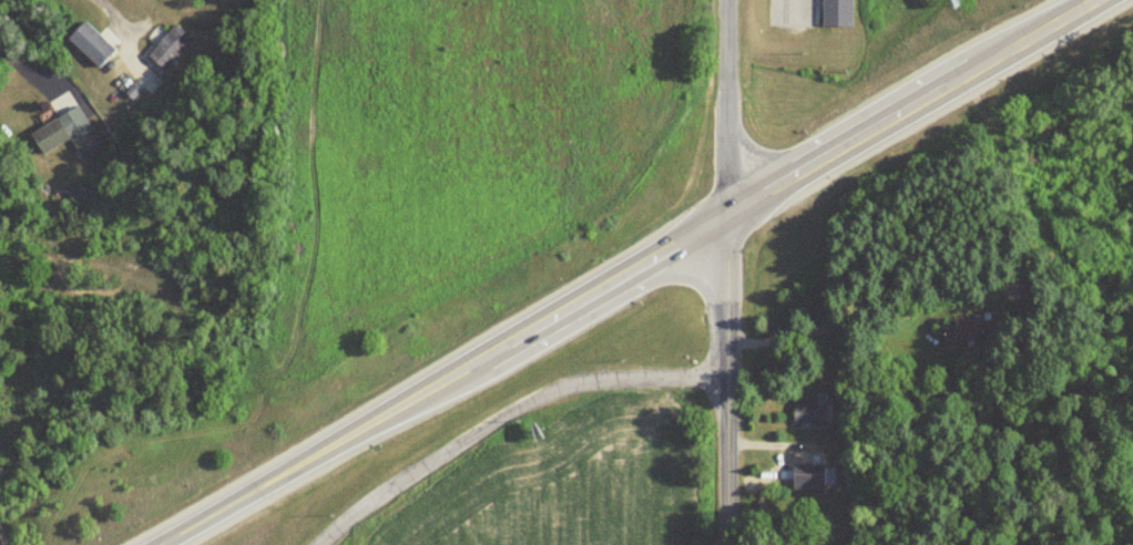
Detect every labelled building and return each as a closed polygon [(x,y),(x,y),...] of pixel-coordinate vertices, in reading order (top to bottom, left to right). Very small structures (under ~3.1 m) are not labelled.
[(820,27),(850,27),(850,0),(820,0),(820,27)] [(72,38),(102,68),(119,51),(89,21),(72,38)] [(149,55),(165,70),(193,40),(177,25),(149,55)] [(73,139),(83,159),(103,148),(81,106),(59,118),(54,109),(42,115),(48,126),(33,134),(43,154),(73,139)] [(825,424),(825,405),(791,405),(791,424),(825,424)] [(821,490),(821,465),(790,465),(790,490),(821,490)]
